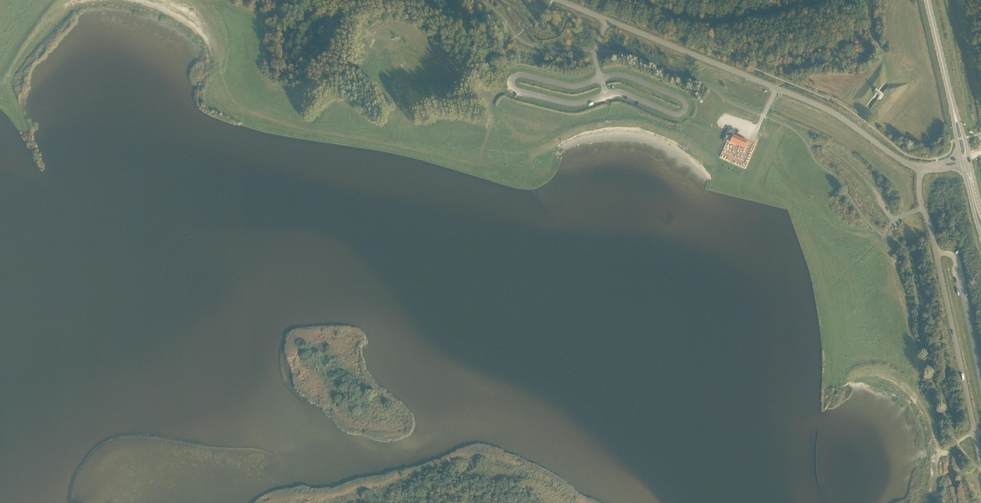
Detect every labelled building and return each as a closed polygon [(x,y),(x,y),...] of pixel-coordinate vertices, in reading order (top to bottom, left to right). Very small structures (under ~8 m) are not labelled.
[(730,144),(730,142),(744,148),(747,141),(734,135),(733,136),(729,134),(726,143),(730,144)]
